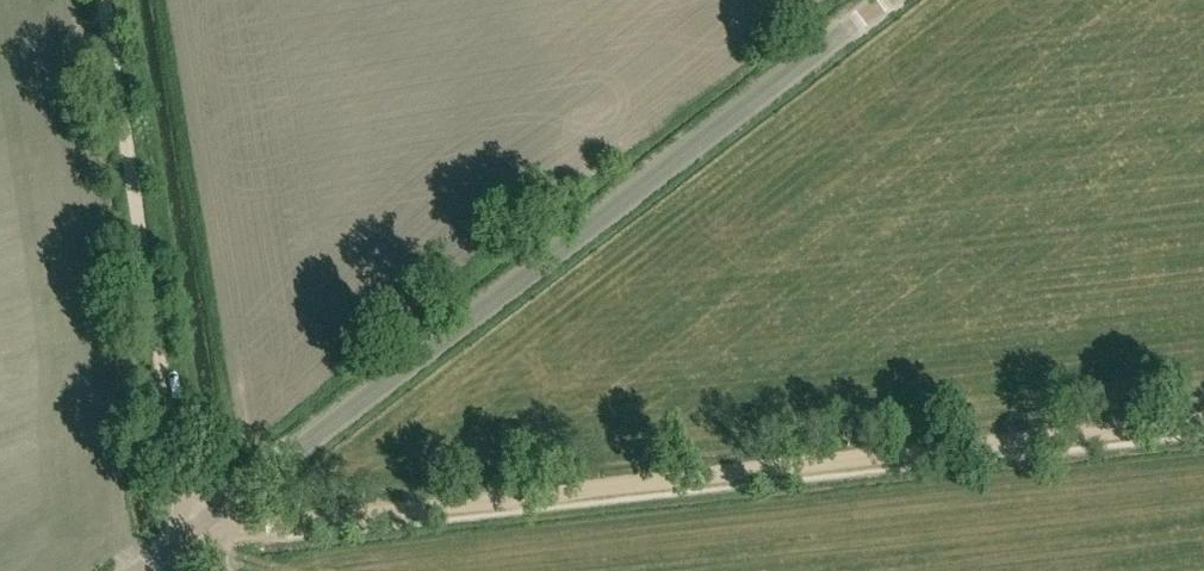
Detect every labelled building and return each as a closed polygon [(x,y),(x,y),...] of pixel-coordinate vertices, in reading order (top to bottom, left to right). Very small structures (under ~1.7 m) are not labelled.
[(143,457),(141,436),(126,438),(129,459),(143,457)]
